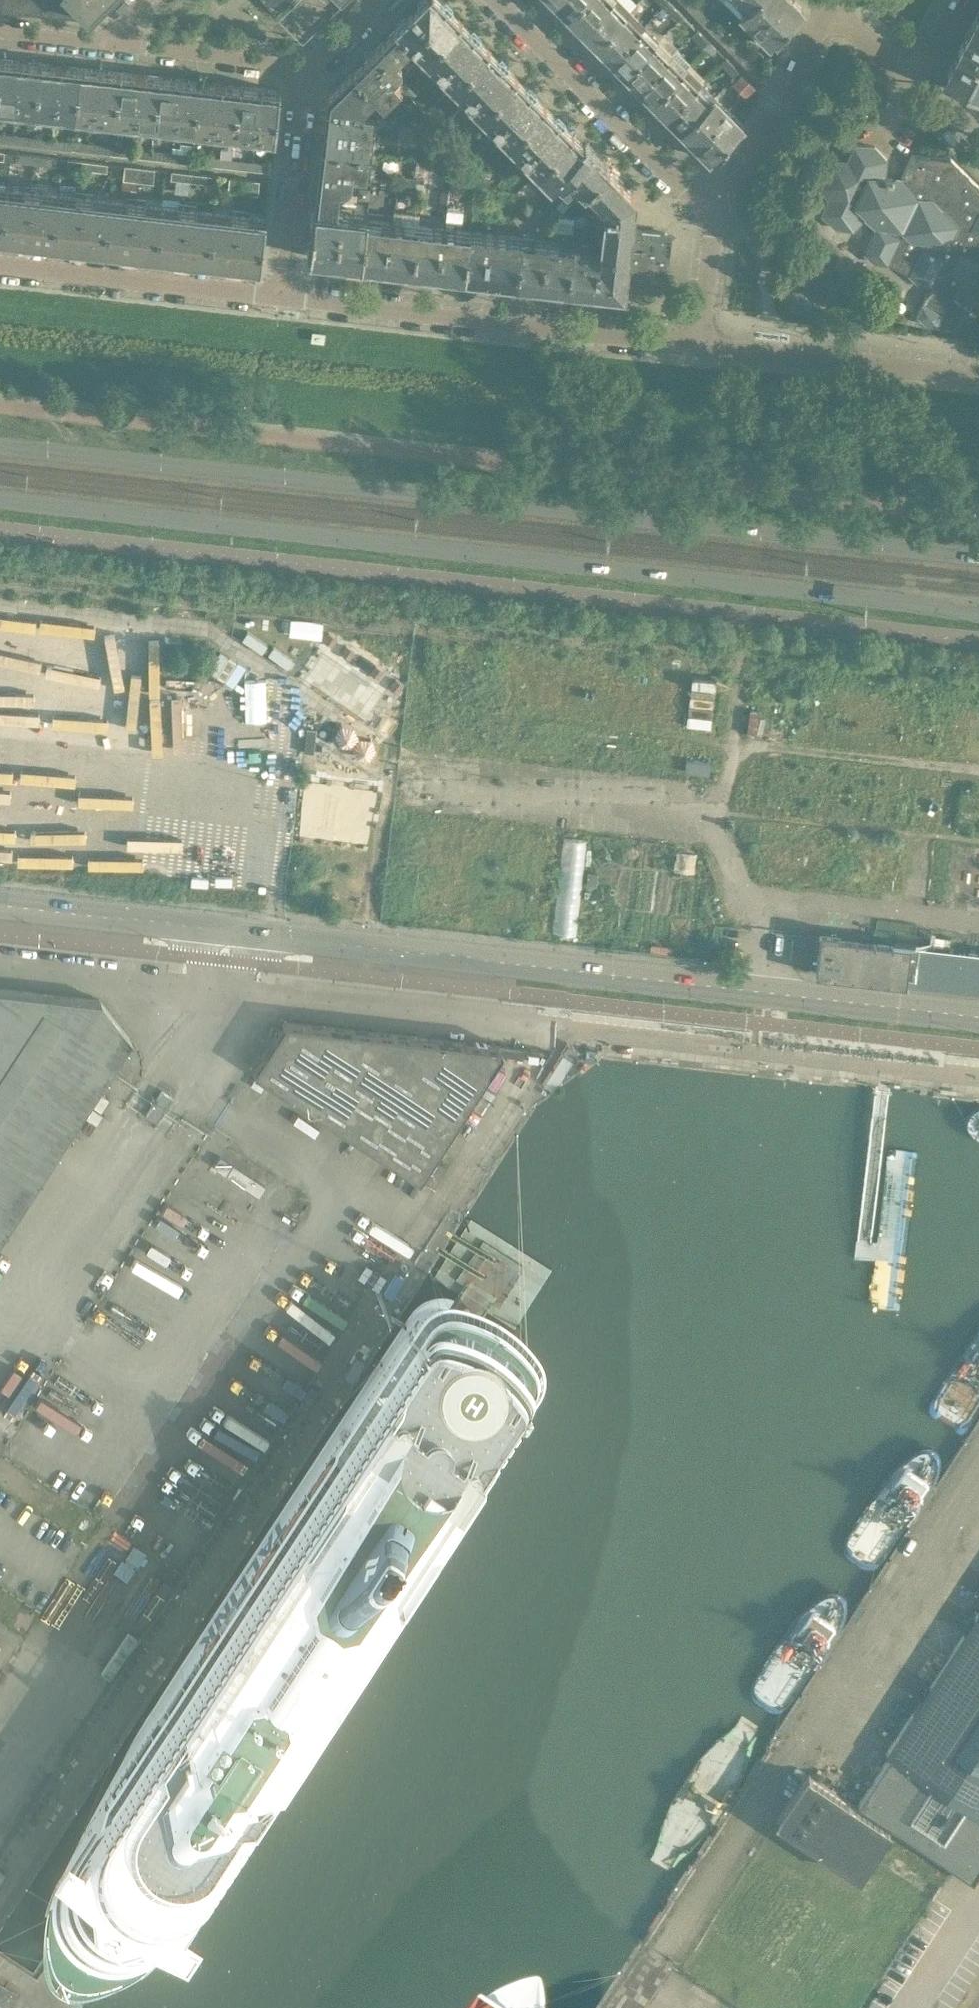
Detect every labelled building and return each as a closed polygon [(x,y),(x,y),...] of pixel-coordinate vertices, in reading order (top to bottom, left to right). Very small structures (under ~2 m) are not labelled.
[(41,12),(50,14),(77,17),(77,13),(64,0),(0,0),(0,8),(41,12)] [(80,8),(88,16),(104,0),(72,0),(80,8)] [(276,11),(287,0),(265,0),(276,11)] [(396,26),(410,40),(446,5),(440,0),(422,0),(396,26)] [(566,14),(581,0),(553,0),(566,14)] [(566,14),(580,28),(609,0),(581,0),(566,14)] [(580,28),(595,43),(630,8),(621,0),(609,0),(580,28)] [(668,0),(667,0),(661,5),(677,21),(682,15),(668,0)] [(692,0),(680,0),(762,83),(766,75),(692,0)] [(740,12),(752,0),(728,0),(740,12)] [(740,12),(754,27),(781,0),(752,0),(740,12)] [(754,27),(769,42),(770,41),(776,47),(788,35),(781,29),(802,8),(794,0),(781,0),(754,27)] [(446,5),(410,40),(424,55),(460,20),(446,5)] [(630,8),(595,43),(609,57),(643,22),(630,8)] [(966,33),(978,39),(978,14),(976,13),(966,33)] [(695,29),(683,16),(677,22),(690,34),(695,29)] [(622,71),(657,36),(662,32),(648,18),(643,22),(609,57),(622,71)] [(460,20),(424,55),(438,68),(474,33),(460,20)] [(396,26),(368,53),(391,76),(400,67),(400,61),(395,56),(410,40),(396,26)] [(716,48),(696,28),(690,34),(704,49),(705,48),(711,54),(710,54),(717,62),(723,57),(716,49),(716,48)] [(474,33),(438,68),(453,83),(489,49),(474,33)] [(956,52),(978,63),(978,39),(966,33),(956,52)] [(657,36),(622,71),(637,85),(671,51),(657,36)] [(489,49),(453,83),(466,97),(502,63),(489,49)] [(671,51),(637,85),(651,99),(685,65),(671,51)] [(944,76),(971,90),(966,99),(978,105),(978,63),(956,52),(944,76)] [(368,53),(353,68),(376,91),(384,99),(399,84),(391,76),(368,53)] [(739,70),(725,56),(719,61),(733,76),(739,70)] [(1,57),(0,65),(0,107),(13,109),(19,59),(1,57)] [(39,61),(19,59),(13,109),(33,111),(39,61)] [(60,64),(39,61),(33,111),(54,113),(60,64)] [(502,63),(466,97),(481,112),(517,77),(502,63)] [(79,66),(60,64),(54,113),(73,115),(79,66)] [(685,65),(651,99),(665,113),(699,79),(685,65)] [(100,68),(79,66),(73,115),(94,118),(100,68)] [(119,70),(100,68),(94,118),(113,120),(119,70)] [(353,68),(326,94),(325,105),(363,110),(364,103),(376,91),(353,68)] [(138,72),(119,70),(113,120),(132,122),(138,72)] [(158,75),(138,72),(132,122),(152,124),(158,75)] [(755,86),(741,72),(731,82),(745,96),(755,86)] [(178,77),(158,75),(152,124),(172,127),(178,77)] [(198,79),(178,77),(172,127),(192,129),(198,79)] [(517,77),(481,112),(495,127),(531,92),(517,77)] [(218,82),(198,79),(192,129),(212,131),(218,82)] [(699,79),(665,113),(679,128),(714,94),(699,79)] [(239,84),(218,82),(212,131),(232,134),(239,84)] [(411,82),(404,89),(411,97),(418,90),(411,82)] [(258,86),(239,84),(232,134),(251,136),(258,86)] [(279,89),(258,86),(251,136),(274,138),(279,89)] [(427,86),(415,97),(424,107),(436,95),(427,86)] [(531,92),(495,127),(510,141),(545,106),(531,92)] [(714,94),(679,128),(693,142),(728,108),(714,94)] [(426,109),(436,120),(442,114),(432,103),(426,109)] [(363,110),(325,105),(323,125),(373,131),(375,112),(363,110)] [(545,106),(510,141),(523,155),(559,120),(545,106)] [(728,108),(693,142),(708,158),(710,156),(716,163),(728,152),(721,145),(743,124),(728,108)] [(559,120),(523,155),(537,169),(572,133),(559,120)] [(373,131),(323,125),(321,146),(370,151),(373,131)] [(0,132),(0,140),(10,141),(11,133),(0,132)] [(30,135),(11,133),(10,141),(29,143),(30,135)] [(605,167),(572,133),(537,169),(551,183),(556,178),(566,187),(573,180),(582,189),(585,187),(605,167)] [(51,138),(30,135),(29,143),(50,146),(51,138)] [(398,137),(397,143),(416,146),(417,139),(398,137)] [(70,140),(51,138),(50,146),(70,148),(70,140)] [(461,144),(469,152),(475,147),(467,138),(461,144)] [(91,142),(70,140),(70,148),(90,150),(91,142)] [(111,145),(91,142),(90,150),(110,153),(111,145)] [(950,157),(911,153),(900,176),(900,178),(893,180),(892,177),(884,176),(886,158),(874,146),(854,143),(846,159),(842,162),(836,157),(830,156),(816,185),(827,197),(820,212),(835,226),(852,228),(865,216),(875,226),(864,251),(873,260),(886,262),(908,272),(917,282),(930,283),(934,286),(925,294),(921,302),(917,314),(926,323),(957,326),(965,308),(953,297),(958,286),(961,280),(978,282),(978,279),(978,187),(950,157)] [(130,147),(111,145),(110,153),(129,155),(130,147)] [(370,151),(321,146),(319,164),(349,168),(368,170),(370,151)] [(149,149),(130,147),(129,155),(148,157),(149,149)] [(483,155),(475,147),(469,152),(477,161),(483,155)] [(169,151),(149,149),(148,157),(168,159),(169,151)] [(189,154),(169,151),(168,159),(188,162),(189,154)] [(15,160),(34,162),(35,154),(16,152),(15,160)] [(56,157),(35,154),(34,162),(55,165),(56,157)] [(209,156),(189,154),(188,162),(208,164),(209,156)] [(230,158),(209,156),(208,164),(229,166),(230,158)] [(66,166),(83,168),(84,160),(67,158),(66,166)] [(249,160),(230,158),(229,166),(248,168),(249,160)] [(107,163),(84,160),(83,168),(106,171),(107,163)] [(269,163),(249,160),(248,168),(268,171),(269,163)] [(138,166),(124,164),(123,179),(136,180),(138,166)] [(349,168),(319,164),(314,205),(334,207),(335,205),(337,184),(343,185),(347,181),(349,168)] [(154,168),(138,166),(136,180),(153,182),(154,168)] [(634,195),(605,167),(585,187),(603,206),(603,207),(632,210),(634,195)] [(210,183),(211,174),(190,172),(189,180),(210,183)] [(475,187),(487,189),(489,178),(476,176),(475,187)] [(240,178),(229,177),(227,191),(239,192),(240,178)] [(259,180),(240,178),(239,192),(257,194),(259,180)] [(187,190),(189,180),(181,179),(180,189),(187,190)] [(75,242),(81,193),(75,192),(76,182),(59,181),(58,190),(57,190),(51,240),(75,242)] [(31,187),(6,184),(0,234),(25,237),(31,187)] [(57,190),(31,187),(25,237),(51,240),(57,190)] [(455,209),(457,191),(440,189),(439,208),(455,209)] [(540,191),(536,199),(543,203),(547,195),(540,191)] [(108,196),(81,193),(75,242),(103,246),(108,196)] [(547,195),(543,203),(551,206),(554,199),(547,195)] [(134,199),(108,196),(103,246),(128,248),(134,199)] [(160,202),(134,199),(128,248),(155,251),(160,202)] [(185,205),(160,202),(155,251),(180,254),(185,205)] [(213,208),(185,205),(180,254),(207,257),(213,208)] [(335,258),(341,206),(335,205),(334,207),(314,205),(308,255),(335,258)] [(366,209),(341,206),(335,258),(360,261),(365,216),(366,209)] [(630,228),(632,210),(603,207),(598,242),(600,246),(628,250),(667,255),(669,238),(663,232),(630,228)] [(237,211),(213,208),(207,257),(231,260),(237,211)] [(259,263),(265,214),(237,211),(231,260),(259,263)] [(412,267),(416,222),(402,220),(402,217),(393,216),(392,219),(365,216),(360,261),(412,267)] [(470,228),(416,222),(412,267),(465,273),(470,228)] [(521,234),(470,228),(465,273),(516,279),(521,234)] [(572,240),(521,234),(516,279),(567,284),(571,247),(572,240)] [(628,250),(600,246),(600,254),(588,252),(588,249),(571,247),(567,284),(622,291),(625,274),(628,250)] [(667,255),(628,250),(625,274),(658,278),(665,272),(667,255)] [(810,301),(802,291),(791,290),(789,310),(809,312),(810,301)] [(311,329),(310,340),(323,342),(326,330),(311,329)] [(15,820),(0,817),(0,841),(11,843),(15,820)] [(593,902),(591,934),(605,935),(613,840),(593,838),(587,901),(593,902)] [(611,937),(633,939),(643,844),(621,841),(611,937)] [(819,935),(815,971),(978,990),(978,953),(819,935)] [(0,990),(0,1238),(129,1039),(98,1001),(0,990)] [(415,1177),(485,1069),(487,1070),(502,1047),(283,1021),(252,1070),(319,1114),(415,1177)] [(173,1098),(171,1097),(163,1091),(150,1109),(146,1116),(157,1123),(173,1098)] [(101,1111),(109,1099),(99,1092),(91,1105),(101,1111)] [(28,1640),(62,1661),(87,1621),(54,1600),(28,1640)] [(978,1867),(978,1609),(886,1751),(890,1754),(858,1802),(895,1827),(951,1864),(972,1878),(978,1867)] [(47,1718),(74,1677),(23,1643),(0,1678),(0,1687),(47,1718)] [(28,1768),(54,1722),(0,1691),(0,1772),(9,1757),(28,1768)] [(807,1772),(776,1817),(858,1873),(889,1827),(807,1772)]
